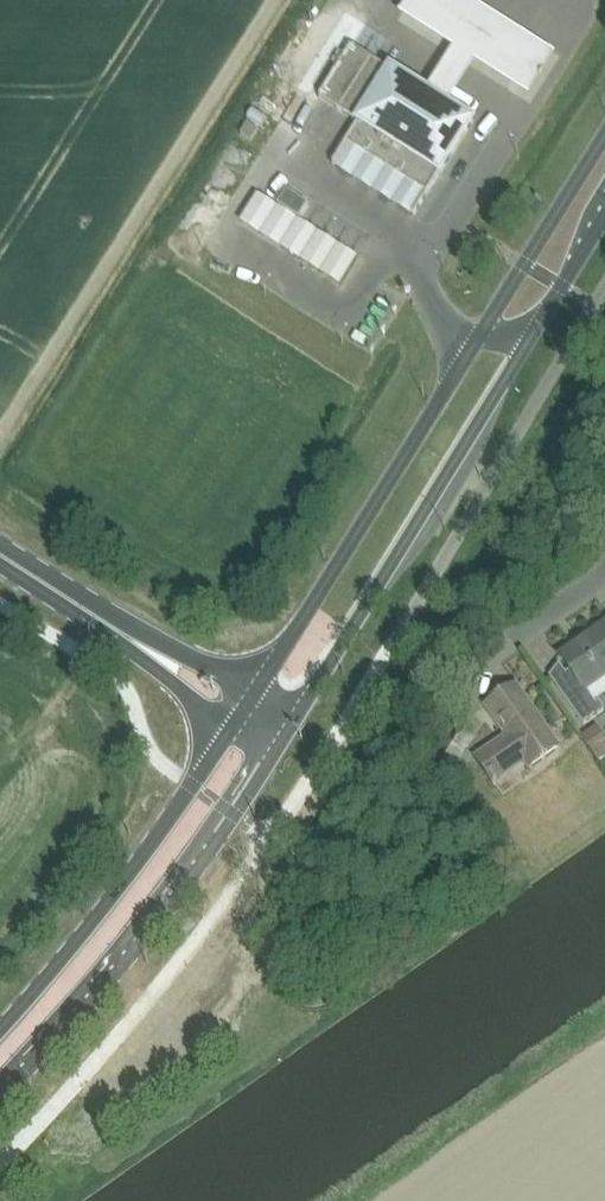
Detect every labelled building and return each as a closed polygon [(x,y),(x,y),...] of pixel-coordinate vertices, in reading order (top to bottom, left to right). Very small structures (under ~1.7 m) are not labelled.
[(456,58),(430,98),(450,111),(476,71),(525,102),(552,59),(457,0),(412,0),(398,22),(456,58)] [(430,98),(371,61),(350,47),(317,99),(358,124),(332,165),(413,217),(472,124),(450,111),(430,98)] [(247,125),(240,135),(251,142),(257,131),(247,125)] [(285,192),(277,206),(298,219),(307,206),(285,192)] [(581,639),(583,642),(561,657),(559,654),(558,655),(566,666),(549,677),(582,725),(604,710),(598,701),(593,705),(584,692),(604,677),(604,622),(581,639)] [(514,686),(484,707),(505,738),(474,759),(493,787),(495,785),(491,779),(520,759),(528,770),(558,749),(514,686)]
